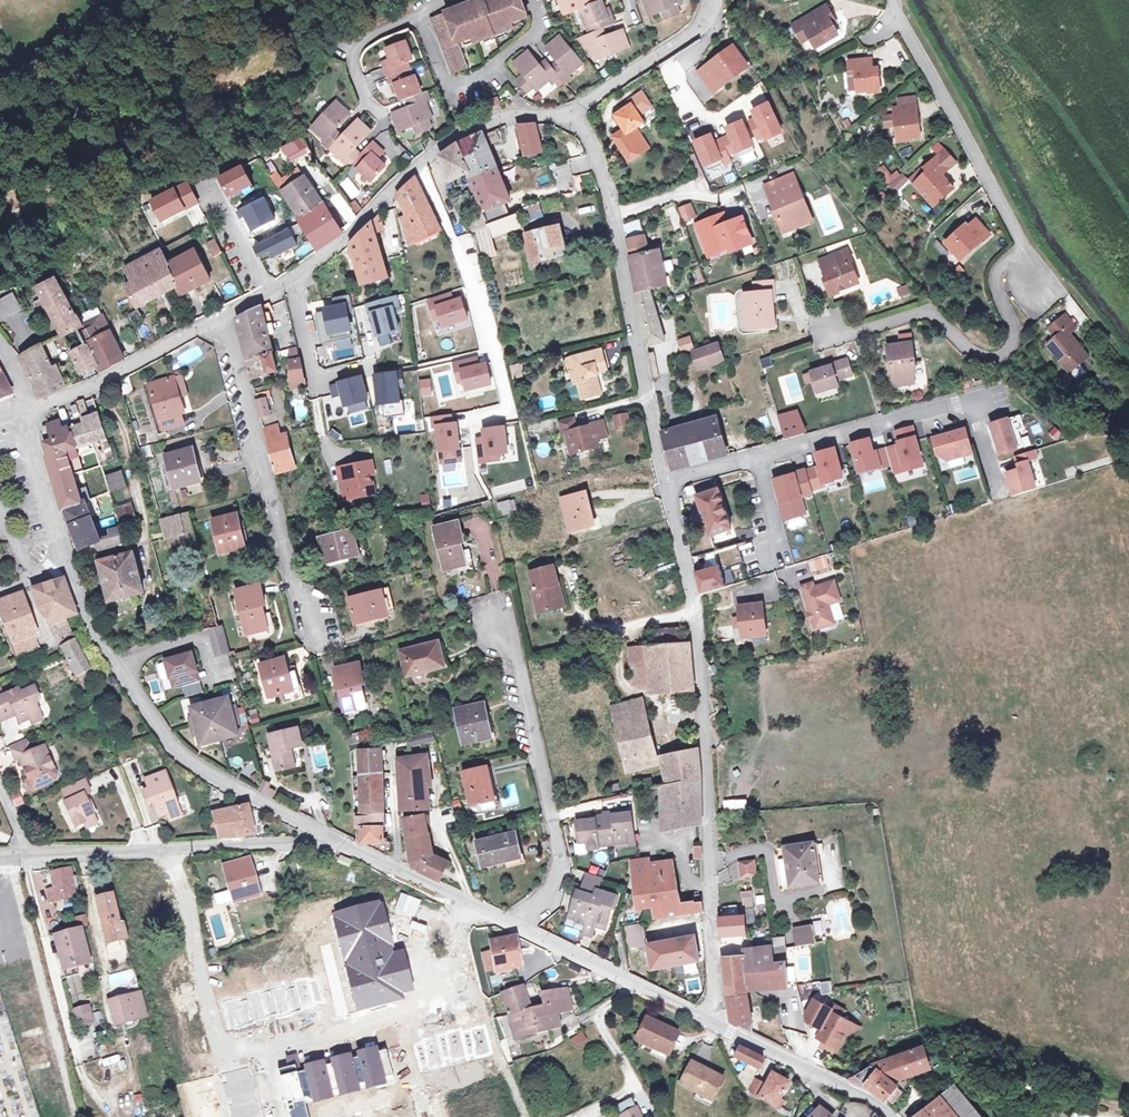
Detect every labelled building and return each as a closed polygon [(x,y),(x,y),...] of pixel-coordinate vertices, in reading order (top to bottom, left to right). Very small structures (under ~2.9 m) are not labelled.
[(446,17),(458,46),(463,43),(473,40),(475,45),(483,42),(505,34),(514,31),(512,26),(522,22),(527,20),(520,0),(489,0),(488,0),(479,0),(480,3),(446,17)] [(564,17),(579,11),(597,4),(595,0),(558,0),(564,17)] [(641,0),(647,18),(661,13),(663,20),(679,15),(676,8),(681,6),(679,0),(642,0),(641,0)] [(602,3),(597,4),(579,11),(589,36),(597,33),(603,31),(615,26),(612,18),(608,20),(605,12),(602,3)] [(827,6),(793,26),(803,42),(810,38),(816,48),(840,34),(835,26),(829,17),(833,15),(827,6)] [(838,24),(833,15),(829,17),(835,26),(838,24)] [(446,17),(433,22),(451,76),(467,71),(446,17)] [(512,26),(514,31),(524,27),(522,22),(512,26)] [(790,28),(784,31),(788,38),(795,35),(790,28)] [(606,39),(603,31),(597,33),(600,41),(606,39)] [(589,36),(582,38),(585,47),(589,46),(596,63),(630,50),(623,32),(606,39),(600,41),(597,33),(589,36)] [(505,34),(483,42),(485,46),(506,39),(505,34)] [(561,37),(546,49),(557,63),(560,67),(554,72),(560,79),(565,86),(572,80),(570,77),(583,66),(561,37)] [(585,47),(582,38),(572,42),(578,49),(585,47)] [(473,40),(463,43),(465,48),(475,45),(473,40)] [(406,44),(387,52),(391,62),(393,67),(384,70),(388,80),(402,74),(404,74),(402,67),(413,62),(406,44)] [(716,64),(697,76),(709,95),(744,71),(732,52),(719,61),(718,59),(714,61),(716,64)] [(551,68),(549,66),(543,71),(540,68),(528,54),(514,65),(524,77),(516,83),(526,95),(534,89),(537,93),(551,82),(553,84),(560,79),(554,72),(551,68)] [(877,55),(854,57),(857,74),(862,73),(864,89),(887,85),(884,64),(878,64),(877,55)] [(393,67),(391,62),(382,66),(384,70),(393,67)] [(543,71),(549,66),(546,63),(540,68),(543,71)] [(560,67),(557,63),(551,68),(554,72),(560,67)] [(388,80),(392,89),(396,87),(399,94),(402,103),(406,102),(412,99),(422,96),(415,78),(405,82),(402,74),(388,80)] [(422,96),(412,99),(415,107),(409,109),(393,115),(400,133),(413,128),(417,136),(431,130),(428,123),(431,121),(425,105),(430,103),(426,94),(422,96)] [(643,96),(628,103),(631,108),(613,119),(621,133),(610,139),(624,165),(644,154),(633,133),(642,128),(638,120),(652,112),(643,96)] [(412,99),(406,102),(409,109),(415,107),(412,99)] [(498,100),(487,103),(489,109),(500,106),(498,100)] [(767,141),(784,133),(769,102),(752,110),(759,124),(751,127),(758,141),(765,137),(767,141)] [(350,115),(337,103),(312,130),(324,141),(321,145),(328,151),(329,151),(341,138),(335,133),(350,115)] [(922,103),(901,106),(904,138),(926,136),(922,103)] [(739,154),(756,145),(741,115),(722,124),(729,137),(723,140),(730,153),(737,150),(739,154)] [(882,128),(891,128),(891,116),(881,117),(882,128)] [(371,133),(357,120),(341,138),(329,151),(348,169),(352,165),(354,163),(349,158),(371,133)] [(535,126),(519,126),(524,158),(542,155),(535,126)] [(497,129),(487,133),(490,142),(501,138),(497,129)] [(710,130),(693,138),(708,168),(725,160),(724,157),(730,153),(723,140),(716,143),(710,130)] [(468,141),(457,147),(468,175),(470,180),(497,168),(482,136),(468,141)] [(299,147),(288,149),(292,161),(310,153),(303,143),(299,147)] [(380,152),(372,145),(354,163),(352,165),(357,170),(356,171),(370,184),(385,168),(377,161),(374,159),(380,152)] [(457,147),(439,158),(450,182),(468,175),(457,147)] [(383,154),(380,152),(374,159),(377,161),(383,154)] [(956,167),(944,154),(929,168),(933,171),(919,185),(932,200),(936,197),(942,204),(961,186),(949,174),(956,167)] [(693,165),(690,158),(683,161),(691,184),(699,181),(693,165)] [(512,164),(501,167),(506,183),(516,181),(512,164)] [(895,193),(908,181),(897,169),(892,174),(882,164),(874,171),(895,193)] [(245,166),(222,177),(230,195),(243,189),(254,184),(245,166)] [(497,168),(470,180),(489,223),(515,211),(497,168)] [(933,171),(929,168),(916,182),(919,185),(933,171)] [(797,172),(771,181),(776,197),(774,198),(785,229),(800,224),(797,212),(808,208),(801,189),(803,188),(797,172)] [(339,182),(347,199),(358,194),(349,176),(339,182)] [(285,189),(280,192),(285,199),(287,198),(296,211),(293,214),(298,221),(322,204),(303,177),(285,189)] [(419,187),(415,179),(403,189),(396,195),(405,216),(400,219),(407,245),(438,231),(419,187)] [(275,185),(280,192),(285,189),(280,182),(275,185)] [(198,202),(190,183),(152,201),(162,220),(198,202)] [(256,189),(254,184),(243,189),(245,194),(256,189)] [(251,198),(233,208),(248,237),(267,227),(251,198)] [(578,204),(579,210),(595,208),(594,201),(578,204)] [(682,222),(697,217),(691,202),(677,207),(682,222)] [(340,232),(322,204),(298,221),(298,222),(319,252),(328,244),(340,232)] [(525,205),(526,214),(541,213),(541,204),(525,205)] [(812,220),(808,208),(797,212),(800,224),(812,220)] [(350,209),(345,213),(347,217),(346,218),(349,224),(356,217),(350,209)] [(481,209),(466,216),(472,229),(487,222),(481,209)] [(194,226),(204,221),(199,211),(189,216),(194,226)] [(515,211),(489,223),(495,236),(523,223),(515,211)] [(728,213),(723,214),(726,223),(731,221),(728,213)] [(723,214),(700,221),(709,248),(722,244),(724,249),(733,246),(734,250),(745,246),(744,242),(754,238),(747,216),(731,221),(726,223),(723,214)] [(382,228),(378,215),(350,245),(363,287),(385,279),(372,235),(382,228)] [(972,220),(949,241),(955,248),(957,247),(965,256),(972,248),(985,237),(987,239),(996,231),(982,216),(974,223),(972,220)] [(623,227),(625,242),(643,238),(640,221),(623,227)] [(290,226),(252,245),(262,263),(299,244),(290,226)] [(562,228),(528,235),(534,264),(554,260),(552,254),(551,249),(565,246),(562,228)] [(985,237),(972,248),(974,251),(987,239),(985,237)] [(643,238),(625,242),(635,293),(654,290),(665,288),(658,254),(646,256),(643,238)] [(744,242),(745,246),(756,243),(754,238),(744,242)] [(215,239),(208,243),(214,256),(222,252),(215,239)] [(722,244),(709,248),(711,253),(724,249),(722,244)] [(848,248),(828,255),(833,267),(824,270),(827,279),(825,280),(827,289),(836,286),(837,289),(857,282),(850,261),(852,260),(848,248)] [(161,250),(129,267),(136,282),(130,285),(140,307),(179,286),(169,265),(161,250)] [(198,251),(169,265),(179,286),(183,294),(213,280),(198,251)] [(833,267),(828,255),(820,258),(824,270),(833,267)] [(81,324),(59,278),(39,291),(65,333),(81,324)] [(755,281),(756,291),(774,290),(773,280),(755,281)] [(901,285),(895,287),(898,295),(904,292),(902,287),(901,285)] [(836,286),(827,289),(830,295),(838,292),(837,289),(836,286)] [(664,343),(654,290),(635,293),(645,347),(664,343)] [(756,291),(745,291),(747,329),(769,328),(768,310),(772,310),(772,303),(775,302),(774,290),(756,291)] [(454,292),(427,300),(433,321),(439,319),(442,327),(469,318),(462,296),(456,298),(454,292)] [(0,303),(0,319),(23,308),(16,294),(0,303)] [(398,295),(366,304),(375,335),(400,328),(394,307),(400,305),(398,295)] [(316,312),(322,342),(352,336),(351,328),(353,328),(347,300),(323,305),(324,311),(316,312)] [(264,307),(238,319),(244,343),(270,337),(264,307)] [(1063,310),(1046,323),(1053,332),(1043,340),(1064,368),(1084,353),(1067,330),(1074,324),(1063,310)] [(138,312),(131,315),(135,325),(143,321),(138,312)] [(95,315),(81,324),(90,345),(99,364),(101,370),(125,357),(110,323),(100,326),(95,315)] [(690,335),(677,339),(682,354),(690,351),(690,349),(694,348),(690,335)] [(244,343),(248,360),(262,357),(274,354),(270,337),(244,343)] [(721,340),(696,349),(702,367),(726,359),(721,340)] [(911,343),(886,346),(891,387),(912,384),(909,364),(914,363),(911,343)] [(21,357),(39,397),(67,386),(57,364),(54,365),(45,344),(21,357)] [(90,345),(87,346),(73,353),(82,373),(99,364),(90,345)] [(298,345),(288,347),(289,356),(299,354),(298,345)] [(660,376),(654,351),(647,353),(652,378),(660,376)] [(601,352),(566,361),(569,373),(570,373),(575,372),(582,400),(599,395),(595,378),(598,378),(597,374),(606,371),(601,352)] [(262,357),(266,377),(279,374),(274,354),(262,357)] [(262,357),(248,360),(253,380),(266,377),(262,357)] [(829,365),(808,371),(815,393),(837,386),(835,379),(851,374),(845,357),(829,362),(829,365)] [(474,360),(453,364),(456,380),(465,378),(467,388),(492,383),(488,361),(475,363),(474,360)] [(300,362),(291,364),(291,381),(280,384),(285,398),(306,391),(300,362)] [(83,373),(86,379),(98,372),(95,366),(83,373)] [(11,394),(0,372),(0,398),(11,394)] [(402,372),(375,375),(378,404),(383,403),(384,416),(405,414),(404,400),(401,400),(399,387),(404,387),(402,372)] [(575,372),(570,373),(578,401),(582,400),(575,372)] [(792,402),(803,399),(795,374),(784,378),(792,402)] [(174,377),(151,383),(164,428),(184,422),(182,414),(185,412),(174,377)] [(362,377),(329,385),(332,397),(339,395),(342,405),(368,398),(362,377)] [(271,393),(257,397),(262,418),(272,415),(270,407),(275,406),(271,393)] [(46,444),(48,455),(81,445),(92,442),(107,437),(100,417),(91,420),(83,398),(77,400),(85,423),(70,428),(70,426),(62,428),(59,421),(43,428),(45,437),(51,435),(62,432),(64,439),(53,442),(46,444)] [(804,436),(795,414),(784,416),(787,426),(781,427),(785,441),(804,436)] [(1002,422),(1007,436),(994,440),(999,455),(1021,448),(1017,433),(1023,431),(1019,417),(1014,418),(1002,422)] [(626,418),(614,420),(616,430),(628,427),(626,418)] [(573,420),(559,424),(561,434),(565,434),(571,457),(599,449),(597,443),(606,440),(602,423),(592,426),(592,427),(576,431),(573,420)] [(453,421),(432,423),(433,431),(437,431),(440,463),(461,461),(457,428),(454,428),(453,421)] [(715,421),(662,434),(670,474),(732,455),(731,451),(724,453),(715,421)] [(1002,422),(989,426),(994,440),(1007,436),(1002,422)] [(476,439),(479,463),(500,460),(499,452),(509,450),(506,424),(483,426),(484,438),(476,439)] [(276,425),(270,426),(273,438),(279,436),(276,425)] [(270,426),(265,427),(276,473),(291,470),(288,459),(290,458),(286,443),(285,443),(283,435),(279,436),(273,438),(270,426)] [(1055,441),(1062,435),(1055,426),(1047,433),(1055,441)] [(898,447),(885,451),(889,467),(892,476),(915,469),(919,461),(910,429),(894,434),(898,447)] [(943,437),(931,440),(936,457),(946,463),(962,458),(960,451),(968,448),(963,429),(946,434),(946,436),(943,437)] [(62,432),(51,435),(53,442),(64,439),(62,432)] [(107,437),(92,442),(95,453),(99,463),(114,459),(107,437)] [(867,441),(850,446),(857,475),(878,469),(878,470),(889,467),(885,451),(871,455),(867,441)] [(84,457),(81,445),(48,455),(55,485),(77,479),(72,460),(84,457)] [(194,446),(168,452),(176,487),(202,481),(194,446)] [(968,448),(960,451),(962,458),(970,455),(968,448)] [(818,469),(805,473),(810,491),(822,488),(821,485),(841,479),(833,451),(815,456),(818,469)] [(1032,452),(1014,458),(1018,471),(1005,475),(1012,498),(1034,492),(1025,465),(1035,461),(1032,452)] [(371,461),(347,466),(349,481),(339,483),(343,501),(367,496),(366,485),(371,484),(369,475),(374,475),(371,461)] [(349,481),(347,466),(336,468),(339,483),(349,481)] [(109,489),(126,487),(124,470),(107,472),(109,489)] [(773,482),(784,522),(804,516),(800,499),(811,496),(810,491),(805,473),(792,477),(792,479),(783,482),(782,479),(773,482)] [(77,479),(55,485),(63,510),(66,509),(85,504),(77,479)] [(700,483),(691,485),(705,540),(727,534),(716,492),(704,495),(700,483)] [(366,485),(367,496),(376,494),(374,484),(371,484),(366,485)] [(428,492),(419,494),(421,507),(431,505),(428,492)] [(586,493),(560,498),(568,534),(594,528),(586,493)] [(497,502),(501,514),(517,510),(513,498),(497,502)] [(130,501),(115,507),(121,522),(136,516),(130,501)] [(85,504),(66,509),(71,526),(95,519),(89,503),(85,504)] [(239,512),(215,518),(224,550),(248,545),(239,512)] [(191,513),(166,518),(171,543),(183,540),(187,539),(186,534),(195,531),(191,513)] [(95,519),(71,526),(78,547),(92,544),(97,543),(103,541),(95,519)] [(753,528),(765,528),(765,519),(753,519),(753,528)] [(455,522),(432,527),(442,570),(463,565),(458,543),(461,542),(455,522)] [(351,526),(318,534),(323,559),(356,551),(351,526)] [(103,541),(97,543),(99,551),(125,546),(120,528),(110,531),(112,539),(103,541)] [(199,544),(195,531),(186,534),(187,539),(183,540),(185,548),(199,544)] [(741,550),(751,547),(749,540),(739,543),(741,550)] [(739,549),(715,555),(720,574),(744,567),(740,551),(739,549)] [(133,553),(99,561),(107,600),(142,592),(133,553)] [(825,558),(809,563),(812,572),(828,567),(825,558)] [(718,566),(693,572),(699,595),(724,588),(720,574),(718,566)] [(558,585),(554,567),(531,573),(535,591),(532,592),(537,614),(559,609),(553,586),(558,585)] [(813,572),(815,582),(826,579),(824,569),(813,572)] [(48,585),(55,606),(39,611),(49,624),(55,635),(64,656),(77,683),(92,677),(71,636),(67,637),(59,621),(64,619),(76,614),(70,601),(62,579),(48,585)] [(811,585),(800,588),(809,615),(811,621),(814,631),(833,625),(827,606),(839,602),(833,583),(813,589),(811,585)] [(48,585),(31,590),(39,611),(55,606),(48,585)] [(564,608),(558,585),(553,586),(559,609),(564,608)] [(261,586),(237,592),(247,635),(267,631),(262,608),(267,607),(261,586)] [(383,586),(350,594),(356,619),(389,612),(383,586)] [(0,601),(0,620),(1,620),(11,643),(32,635),(36,634),(21,594),(0,601)] [(762,606),(737,608),(740,640),(765,638),(762,606)] [(71,636),(64,619),(59,621),(67,637),(71,636)] [(221,626),(209,630),(216,657),(228,654),(221,626)] [(37,647),(32,635),(11,643),(16,655),(37,647)] [(442,641),(404,650),(410,676),(448,666),(442,641)] [(687,645),(644,646),(648,684),(649,691),(690,687),(687,645)] [(648,684),(644,646),(627,647),(630,685),(648,684)] [(192,653),(164,659),(165,661),(169,678),(172,677),(175,686),(195,681),(193,672),(196,671),(192,653)] [(284,660),(259,665),(268,698),(279,696),(281,706),(297,702),(294,691),(292,692),(284,660)] [(169,678),(165,661),(158,663),(156,666),(160,678),(163,679),(169,678)] [(359,663),(335,669),(341,699),(340,699),(340,704),(343,703),(344,711),(365,706),(360,685),(364,684),(359,663)] [(0,697),(0,716),(9,713),(13,715),(14,717),(17,724),(37,716),(32,701),(36,699),(32,689),(17,695),(16,691),(0,697)] [(205,703),(190,706),(192,715),(193,720),(188,721),(190,733),(196,731),(197,737),(199,746),(238,737),(235,727),(234,721),(239,720),(236,709),(231,711),(230,705),(228,698),(212,701),(205,703)] [(639,700),(609,707),(625,772),(656,764),(639,700)] [(485,707),(456,713),(463,747),(492,740),(485,707)] [(255,709),(248,711),(252,724),(259,721),(255,709)] [(0,716),(0,722),(14,717),(13,715),(9,713),(0,716)] [(295,729),(267,736),(276,772),(293,767),(289,749),(299,746),(295,729)] [(405,737),(407,747),(435,741),(433,730),(405,737)] [(23,740),(7,747),(12,760),(17,758),(28,753),(23,740)] [(28,753),(17,758),(26,781),(51,771),(41,747),(28,753)] [(382,748),(359,751),(359,773),(382,772),(382,748)] [(696,752),(658,758),(667,785),(697,780),(696,752)] [(427,753),(398,757),(399,809),(410,808),(411,812),(425,810),(425,808),(429,807),(426,781),(430,780),(427,753)] [(488,770),(463,775),(470,807),(495,802),(488,770)] [(164,772),(143,779),(146,789),(141,790),(146,804),(151,802),(156,817),(166,813),(177,809),(164,772)] [(383,792),(382,772),(359,773),(359,788),(369,788),(369,791),(376,791),(376,792),(383,792)] [(649,777),(636,778),(637,789),(649,787),(649,777)] [(82,779),(60,789),(65,800),(62,801),(73,826),(83,821),(93,817),(83,793),(88,791),(82,779)] [(700,825),(697,780),(667,785),(659,786),(662,829),(700,825)] [(272,797),(275,786),(260,782),(257,793),(272,797)] [(383,813),(383,792),(376,792),(376,791),(369,791),(369,788),(359,788),(359,812),(383,813)] [(19,789),(8,792),(12,807),(23,804),(19,789)] [(247,808),(212,815),(218,839),(241,838),(248,836),(248,838),(256,838),(247,808)] [(179,816),(177,809),(166,813),(168,819),(179,816)] [(425,810),(411,812),(411,816),(403,817),(407,833),(429,830),(425,810)] [(581,819),(573,820),(575,841),(583,841),(584,848),(595,848),(595,845),(623,842),(623,834),(631,834),(629,812),(621,812),(621,816),(616,816),(616,811),(610,811),(611,814),(601,815),(601,818),(592,818),(592,815),(587,816),(587,822),(581,822),(581,819)] [(383,813),(359,812),(354,812),(354,827),(360,827),(383,827),(383,813)] [(95,824),(93,817),(83,821),(85,828),(95,824)] [(383,827),(360,827),(360,843),(386,843),(386,839),(383,839),(383,827)] [(429,830),(407,833),(410,858),(414,857),(414,866),(438,878),(445,864),(433,858),(432,857),(429,830)] [(632,842),(631,834),(623,834),(623,842),(632,842)] [(513,835),(474,843),(479,869),(519,861),(513,835)] [(583,841),(575,841),(576,849),(584,848),(583,841)] [(786,845),(780,846),(781,849),(784,849),(786,862),(779,862),(783,887),(790,886),(790,888),(818,883),(813,845),(786,849),(786,845)] [(433,858),(445,864),(446,861),(433,855),(432,857),(433,858)] [(759,855),(744,856),(745,871),(761,870),(759,855)] [(351,862),(340,857),(337,862),(348,868),(351,862)] [(260,870),(267,868),(265,858),(257,860),(260,870)] [(644,858),(628,861),(636,906),(651,904),(654,918),(679,915),(695,914),(702,912),(700,894),(693,895),(693,901),(679,901),(671,860),(651,863),(646,864),(644,858)] [(247,859),(221,866),(234,904),(258,896),(247,859)] [(66,866),(47,870),(51,886),(43,888),(47,902),(73,896),(71,886),(76,885),(73,873),(68,874),(66,866)] [(599,878),(585,873),(583,877),(582,880),(590,883),(588,889),(580,886),(578,885),(569,908),(576,911),(574,917),(583,921),(580,930),(584,932),(589,933),(594,920),(595,915),(605,919),(612,899),(614,900),(617,893),(596,885),(599,878)] [(590,883),(582,880),(581,883),(580,886),(588,889),(590,883)] [(215,905),(230,901),(227,890),(213,893),(215,905)] [(110,893),(94,896),(105,941),(126,936),(122,919),(117,920),(110,893)] [(755,899),(745,900),(746,918),(746,925),(756,924),(755,899)] [(336,942),(319,945),(336,1016),(340,1015),(405,1001),(403,992),(413,990),(404,949),(393,951),(381,903),(330,914),(336,942)] [(576,911),(569,908),(567,914),(574,917),(576,911)] [(85,913),(74,916),(77,926),(88,923),(85,913)] [(603,924),(605,919),(595,915),(594,920),(597,921),(603,924)] [(746,918),(719,920),(721,937),(747,935),(746,925),(746,918)] [(646,943),(675,939),(673,920),(623,926),(630,972),(649,970),(646,943)] [(80,930),(55,935),(62,968),(75,965),(88,962),(80,930)] [(811,930),(794,933),(796,948),(813,946),(811,930)] [(675,939),(646,943),(649,970),(699,963),(695,936),(675,939)] [(511,937),(488,941),(496,984),(515,980),(513,970),(517,969),(511,937)] [(744,950),(744,958),(746,989),(786,987),(784,966),(772,966),(771,951),(784,950),(783,941),(771,941),(771,949),(744,950)] [(784,966),(784,951),(784,950),(771,951),(772,966),(784,966)] [(744,958),(722,960),(727,1022),(750,1032),(746,989),(744,958)] [(75,965),(62,968),(64,976),(77,973),(75,965)] [(108,975),(112,987),(136,980),(132,968),(108,975)] [(685,978),(687,993),(701,992),(699,977),(685,978)] [(307,978),(294,981),(295,987),(300,1009),(316,1006),(315,1002),(322,1001),(317,980),(308,982),(307,978)] [(284,986),(270,990),(276,1014),(277,1018),(291,1014),(290,1011),(300,1009),(295,987),(285,989),(284,986)] [(519,986),(499,993),(507,1016),(527,1010),(519,986)] [(259,989),(245,993),(246,1000),(251,1022),(266,1019),(266,1016),(276,1014),(270,990),(260,993),(259,989)] [(139,990),(127,993),(134,1018),(145,1015),(139,990)] [(541,1006),(527,1010),(507,1016),(515,1038),(534,1032),(557,1024),(553,1013),(551,1004),(555,1003),(554,991),(553,990),(539,993),(541,1006)] [(562,990),(554,991),(555,1003),(551,1004),(553,1013),(565,1010),(562,990)] [(127,993),(107,998),(114,1023),(134,1018),(127,993)] [(236,999),(222,1002),(229,1032),(244,1028),(243,1024),(251,1022),(246,1000),(237,1002),(236,999)] [(810,1020),(819,1004),(814,1001),(805,1017),(810,1020)] [(85,1003),(69,1007),(73,1023),(89,1019),(85,1003)] [(829,1009),(819,1004),(810,1020),(808,1023),(821,1031),(817,1039),(823,1043),(820,1049),(829,1054),(832,1048),(836,1050),(843,1037),(850,1025),(841,1020),(832,1014),(833,1012),(829,1009)] [(832,1014),(841,1020),(845,1013),(831,1006),(829,1009),(833,1012),(832,1014)] [(677,1034),(644,1019),(635,1041),(651,1049),(653,1046),(668,1054),(677,1034)] [(860,1030),(850,1025),(843,1037),(860,1030)] [(471,1031),(463,1033),(469,1057),(475,1056),(476,1058),(491,1054),(485,1026),(472,1029),(471,1031)] [(445,1034),(437,1035),(443,1059),(449,1058),(450,1062),(469,1057),(463,1033),(462,1028),(445,1032),(445,1034)] [(534,1032),(515,1038),(516,1043),(536,1036),(534,1032)] [(574,1048),(587,1041),(582,1032),(569,1038),(574,1048)] [(443,1059),(437,1035),(422,1039),(423,1043),(414,1045),(419,1067),(429,1065),(430,1068),(444,1065),(443,1059)] [(368,1073),(364,1074),(366,1080),(368,1088),(386,1083),(384,1075),(392,1073),(386,1049),(379,1051),(377,1044),(361,1049),(364,1060),(368,1073)] [(871,1065),(854,1076),(873,1094),(882,1101),(885,1098),(890,1103),(905,1090),(896,1083),(939,1072),(930,1047),(871,1065)] [(762,1061),(736,1049),(731,1059),(757,1072),(762,1061)] [(103,1066),(121,1061),(118,1053),(101,1059),(103,1066)] [(286,1056),(288,1066),(295,1064),(296,1071),(301,1070),(297,1053),(286,1056)] [(350,1053),(339,1055),(349,1093),(359,1090),(357,1082),(366,1080),(364,1074),(368,1073),(364,1060),(361,1061),(359,1056),(351,1058),(350,1053)] [(149,1054),(135,1064),(139,1070),(153,1061),(149,1054)] [(332,1064),(326,1066),(332,1089),(340,1087),(342,1095),(349,1093),(339,1055),(330,1058),(332,1064)] [(296,1071),(303,1098),(311,1096),(313,1102),(334,1097),(332,1089),(326,1066),(324,1059),(303,1065),(304,1069),(301,1070),(296,1071)] [(722,1077),(691,1062),(680,1084),(695,1092),(697,1088),(714,1096),(722,1077)] [(290,1116),(308,1116),(305,1104),(303,1098),(296,1071),(295,1064),(288,1066),(278,1069),(290,1116)] [(233,1097),(257,1091),(253,1076),(249,1077),(247,1068),(225,1074),(227,1083),(223,1084),(227,1098),(233,1097)] [(392,1073),(384,1075),(386,1083),(394,1080),(392,1073)] [(786,1084),(768,1075),(762,1087),(752,1081),(746,1092),(751,1098),(756,1101),(756,1100),(774,1109),(786,1084)] [(366,1080),(357,1082),(359,1090),(368,1088),(366,1080)] [(947,1097),(964,1116),(988,1116),(959,1086),(947,1097)] [(340,1087),(332,1089),(334,1097),(342,1095),(340,1087)] [(697,1088),(695,1092),(693,1098),(709,1105),(714,1096),(697,1088)] [(257,1091),(233,1097),(234,1103),(230,1104),(234,1116),(258,1116),(259,1116),(265,1115),(260,1099),(258,1099),(257,1091)] [(311,1096),(303,1098),(305,1104),(313,1102),(311,1096)] [(618,1111),(634,1104),(631,1097),(615,1104),(618,1111)] [(923,1116),(964,1116),(947,1097),(923,1116)]
